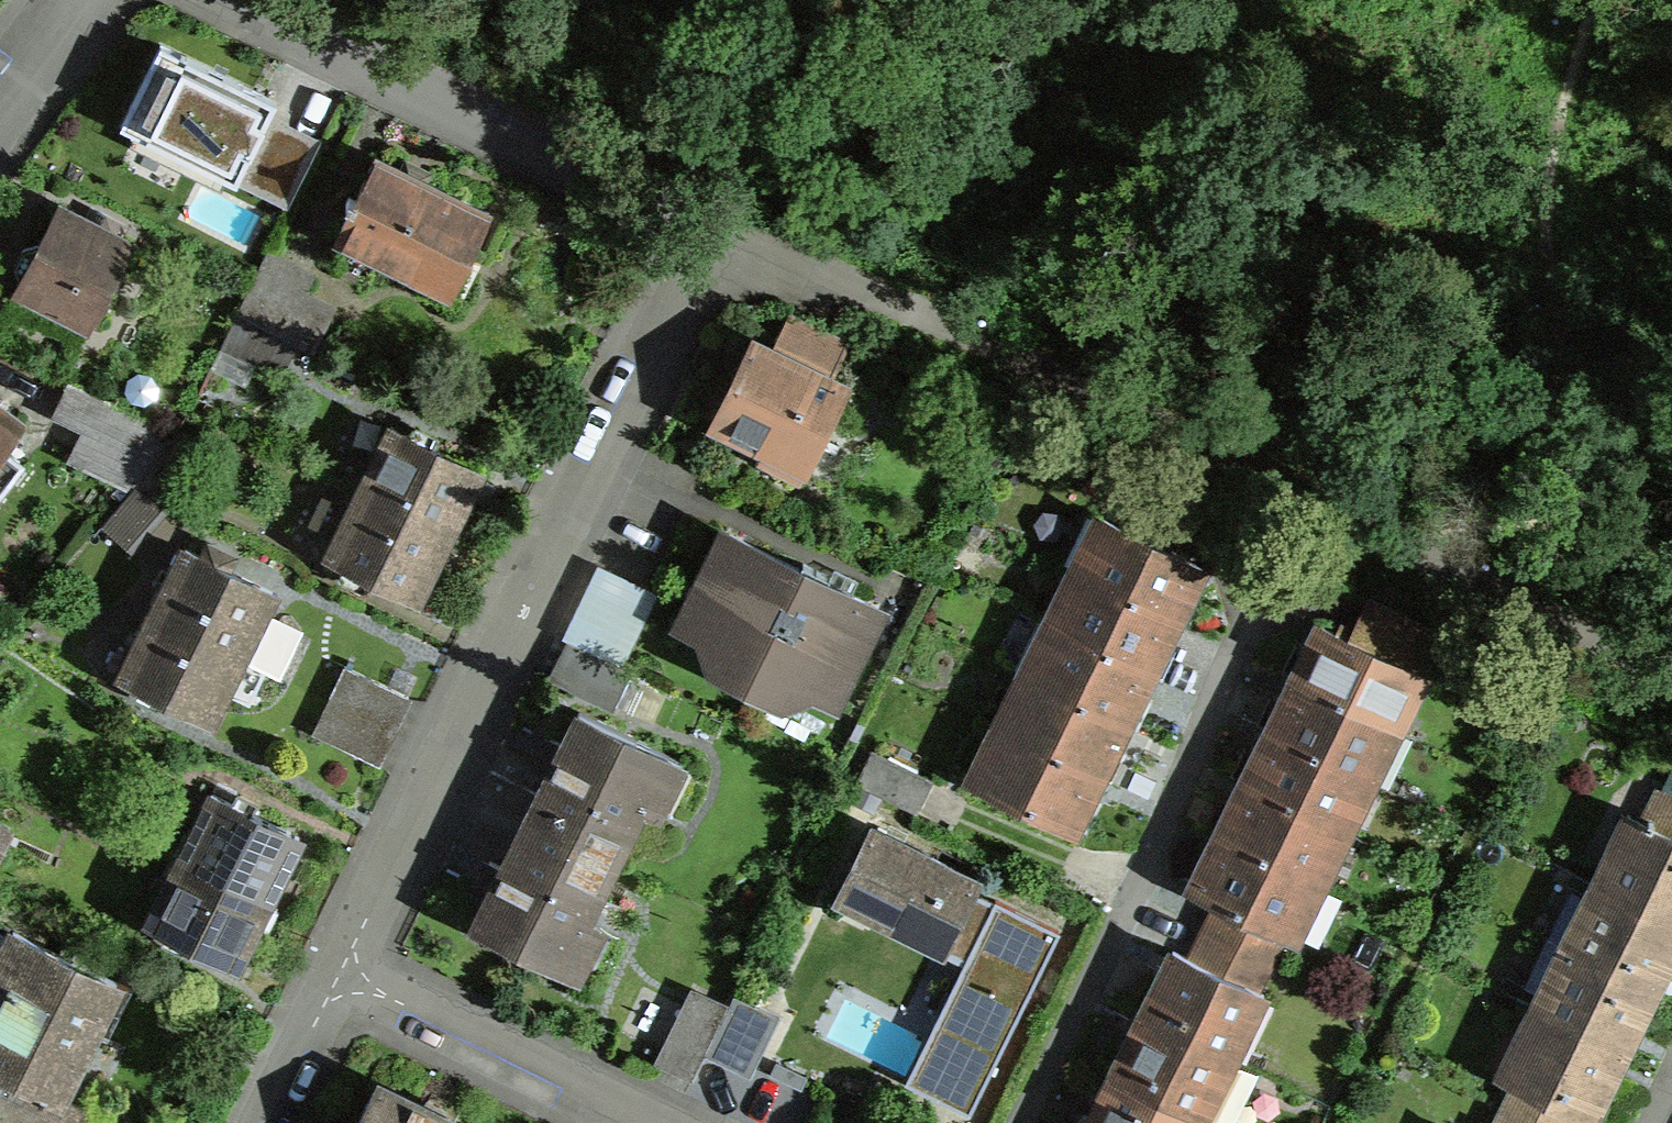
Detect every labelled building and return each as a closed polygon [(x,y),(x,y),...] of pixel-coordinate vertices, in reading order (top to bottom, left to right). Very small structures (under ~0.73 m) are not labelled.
[(278,90),(172,44),(135,128),(242,174),(278,90)] [(501,207),(383,155),(342,249),(460,300),(501,207)] [(69,195),(14,294),(90,336),(145,237),(69,195)] [(865,384),(752,329),(705,424),(817,480),(865,384)] [(15,428),(0,417),(0,449),(15,428)] [(428,609),(496,471),(404,426),(336,564),(428,609)] [(1089,808),(1115,755),(1140,705),(1167,650),(1190,601),(1206,570),(1102,519),(972,783),(1076,834),(1089,808)] [(901,606),(730,525),(680,630),(851,711),(901,606)] [(218,726),(288,594),(201,548),(131,680),(218,726)] [(1262,762),(1236,814),(1211,866),(1199,889),(1229,903),(1291,934),(1301,939),(1430,679),(1328,629),(1313,659),(1288,709),(1262,762)] [(395,775),(428,707),(348,667),(314,735),(395,775)] [(695,769),(588,711),(531,817),(637,875),(695,769)] [(268,905),(308,830),(224,786),(184,862),(268,905)] [(1632,806),(1499,1073),(1516,1081),(1587,1117),(1599,1122),(1611,1122),(1671,1002),(1671,826),(1632,806)] [(637,875),(531,817),(470,928),(577,986),(637,875)] [(995,875),(878,821),(839,905),(956,959),(995,875)] [(0,825),(0,878),(20,836),(0,825)] [(268,905),(184,862),(149,929),(233,973),(268,905)] [(1229,903),(1198,966),(1260,996),(1291,934),(1229,903)] [(136,982),(28,925),(0,977),(0,1069),(70,1106),(136,982)] [(1099,1104),(1089,1122),(1207,1122),(1268,1001),(1260,996),(1198,966),(1173,954),(1157,987),(1131,1038),(1123,1054),(1099,1104)] [(377,1075),(354,1122),(477,1122),(377,1075)] [(1587,1117),(1516,1081),(1494,1122),(1584,1122),(1587,1117)]
